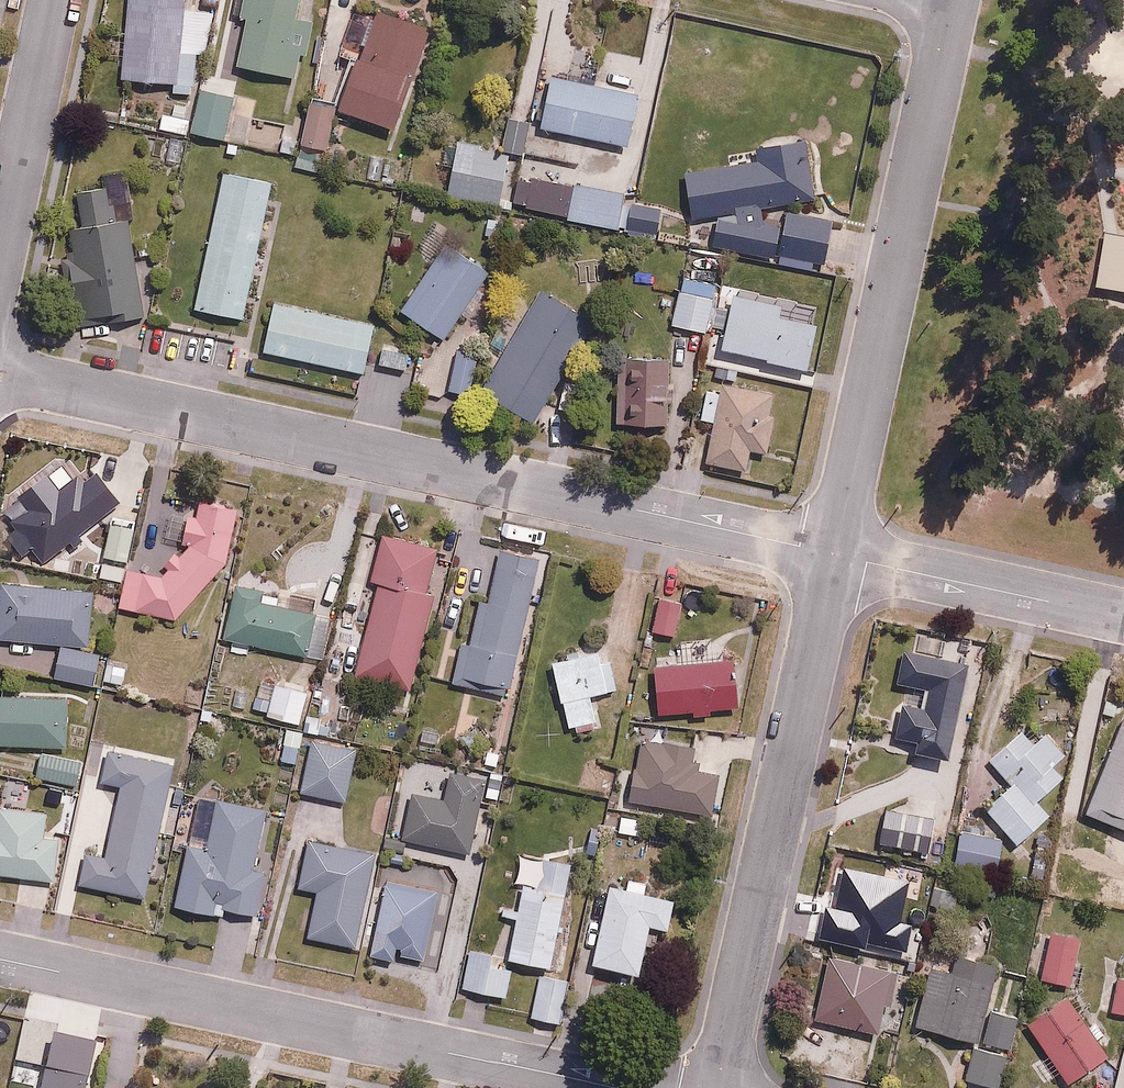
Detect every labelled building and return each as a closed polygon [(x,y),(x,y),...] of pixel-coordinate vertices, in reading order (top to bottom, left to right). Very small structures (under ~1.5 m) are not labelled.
[(122,77),(172,79),(172,89),(196,90),(198,53),(207,53),(209,8),(184,6),(185,0),(126,0),(122,77)] [(298,0),(244,0),(242,16),(249,17),(242,67),(302,76),(311,17),(296,15),(298,0)] [(436,25),(384,6),(346,107),(398,127),(436,25)] [(643,91),(555,76),(545,135),(633,150),(643,91)] [(191,130),(246,139),(251,108),(233,105),(236,92),(198,86),(191,130)] [(344,101),(314,94),(304,140),(334,146),(344,101)] [(530,122),(510,120),(507,149),(527,151),(530,122)] [(687,169),(695,214),(732,208),(733,216),(718,213),(713,245),(828,263),(836,216),(786,208),(784,224),(764,221),(761,203),(818,193),(808,134),(759,142),(762,156),(687,169)] [(512,152),(456,146),(452,191),(508,196),(512,152)] [(244,317),(273,177),(223,167),(194,306),(244,317)] [(628,190),(521,175),(516,210),(623,226),(627,200),(628,190)] [(122,181),(76,189),(82,221),(67,223),(71,242),(56,245),(68,315),(122,306),(124,318),(145,314),(122,181)] [(664,205),(627,200),(623,226),(660,231),(664,205)] [(471,316),(504,266),(451,231),(401,308),(446,337),(463,311),(471,316)] [(536,420),(595,317),(542,287),(483,389),(536,420)] [(709,330),(714,294),(678,288),(673,325),(709,330)] [(823,305),(734,288),(723,350),(811,367),(823,305)] [(379,319),(271,299),(262,351),(370,371),(379,319)] [(412,348),(382,343),(379,365),(409,370),(412,348)] [(469,392),(478,348),(459,344),(450,388),(469,392)] [(670,423),(672,352),(621,351),(619,422),(670,423)] [(719,420),(711,460),(748,467),(751,448),(770,452),(778,412),(770,410),(773,391),(726,382),(724,389),(706,386),(700,416),(719,420)] [(51,494),(14,520),(41,559),(120,503),(98,472),(57,502),(51,494)] [(179,556),(165,572),(127,568),(127,562),(103,560),(101,578),(121,580),(118,614),(179,620),(228,567),(236,500),(200,496),(198,510),(185,509),(179,556)] [(129,560),(135,525),(110,521),(104,556),(129,560)] [(358,677),(413,690),(436,593),(426,591),(436,546),(382,534),(372,580),(380,582),(358,677)] [(542,558),(478,544),(467,593),(483,596),(463,683),(510,694),(542,558)] [(0,583),(0,637),(91,644),(95,590),(0,583)] [(261,603),(263,589),(236,584),(226,636),(312,651),(319,613),(261,603)] [(659,597),(651,627),(677,634),(686,604),(659,597)] [(620,688),(609,642),(552,656),(570,729),(599,722),(592,695),(620,688)] [(103,653),(61,645),(56,675),(97,683),(103,653)] [(922,706),(898,701),(891,734),(915,738),(913,748),(944,755),(963,666),(902,654),(897,681),(926,687),(922,706)] [(739,659),(654,664),(657,715),(742,710),(739,659)] [(302,724),(309,687),(275,680),(268,717),(302,724)] [(70,744),(70,697),(0,696),(0,743),(70,744)] [(1053,762),(1066,751),(1038,720),(1025,731),(1020,725),(988,754),(1010,780),(980,807),(1012,842),(1047,812),(1035,798),(1063,774),(1053,762)] [(1123,721),(1083,808),(1123,827),(1123,721)] [(347,799),(357,746),(307,737),(297,790),(347,799)] [(701,769),(702,761),(691,759),(692,752),(641,745),(633,802),(715,813),(721,772),(701,769)] [(103,780),(126,785),(111,855),(87,850),(80,883),(149,898),(179,762),(110,746),(103,780)] [(82,757),(42,751),(38,778),(77,784),(82,757)] [(476,858),(484,776),(452,773),(450,794),(412,790),(406,850),(476,858)] [(931,854),(935,803),(879,798),(874,849),(931,854)] [(224,908),(260,913),(266,866),(257,865),(265,808),(219,802),(213,847),(188,844),(180,907),(224,913),(224,908)] [(0,808),(0,872),(56,876),(59,836),(45,835),(47,811),(0,808)] [(1000,837),(954,832),(951,862),(996,867),(1000,837)] [(375,850),(307,838),(298,885),(320,889),(311,937),(358,945),(375,850)] [(573,860),(544,854),(539,882),(524,880),(509,958),(553,966),(573,860)] [(625,885),(611,882),(595,961),(643,971),(653,923),(673,927),(680,897),(649,890),(651,879),(627,874),(625,885)] [(386,878),(372,953),(397,958),(398,952),(425,958),(439,888),(386,878)] [(915,933),(925,889),(895,883),(886,926),(915,933)] [(834,955),(843,918),(812,911),(804,948),(834,955)] [(1069,981),(1077,930),(1048,926),(1041,977),(1069,981)] [(992,1087),(998,1087),(1016,1013),(992,1007),(1003,963),(951,951),(945,976),(927,971),(914,1024),(972,1038),(962,1081),(992,1087)] [(506,994),(512,962),(472,954),(466,986),(506,994)] [(895,969),(825,957),(814,1021),(883,1033),(895,969)] [(1111,1010),(1123,1012),(1123,975),(1118,974),(1111,1010)] [(563,1023),(570,980),(542,975),(535,1018),(563,1023)] [(1106,1052),(1069,995),(1024,1024),(1061,1081),(1106,1052)]
